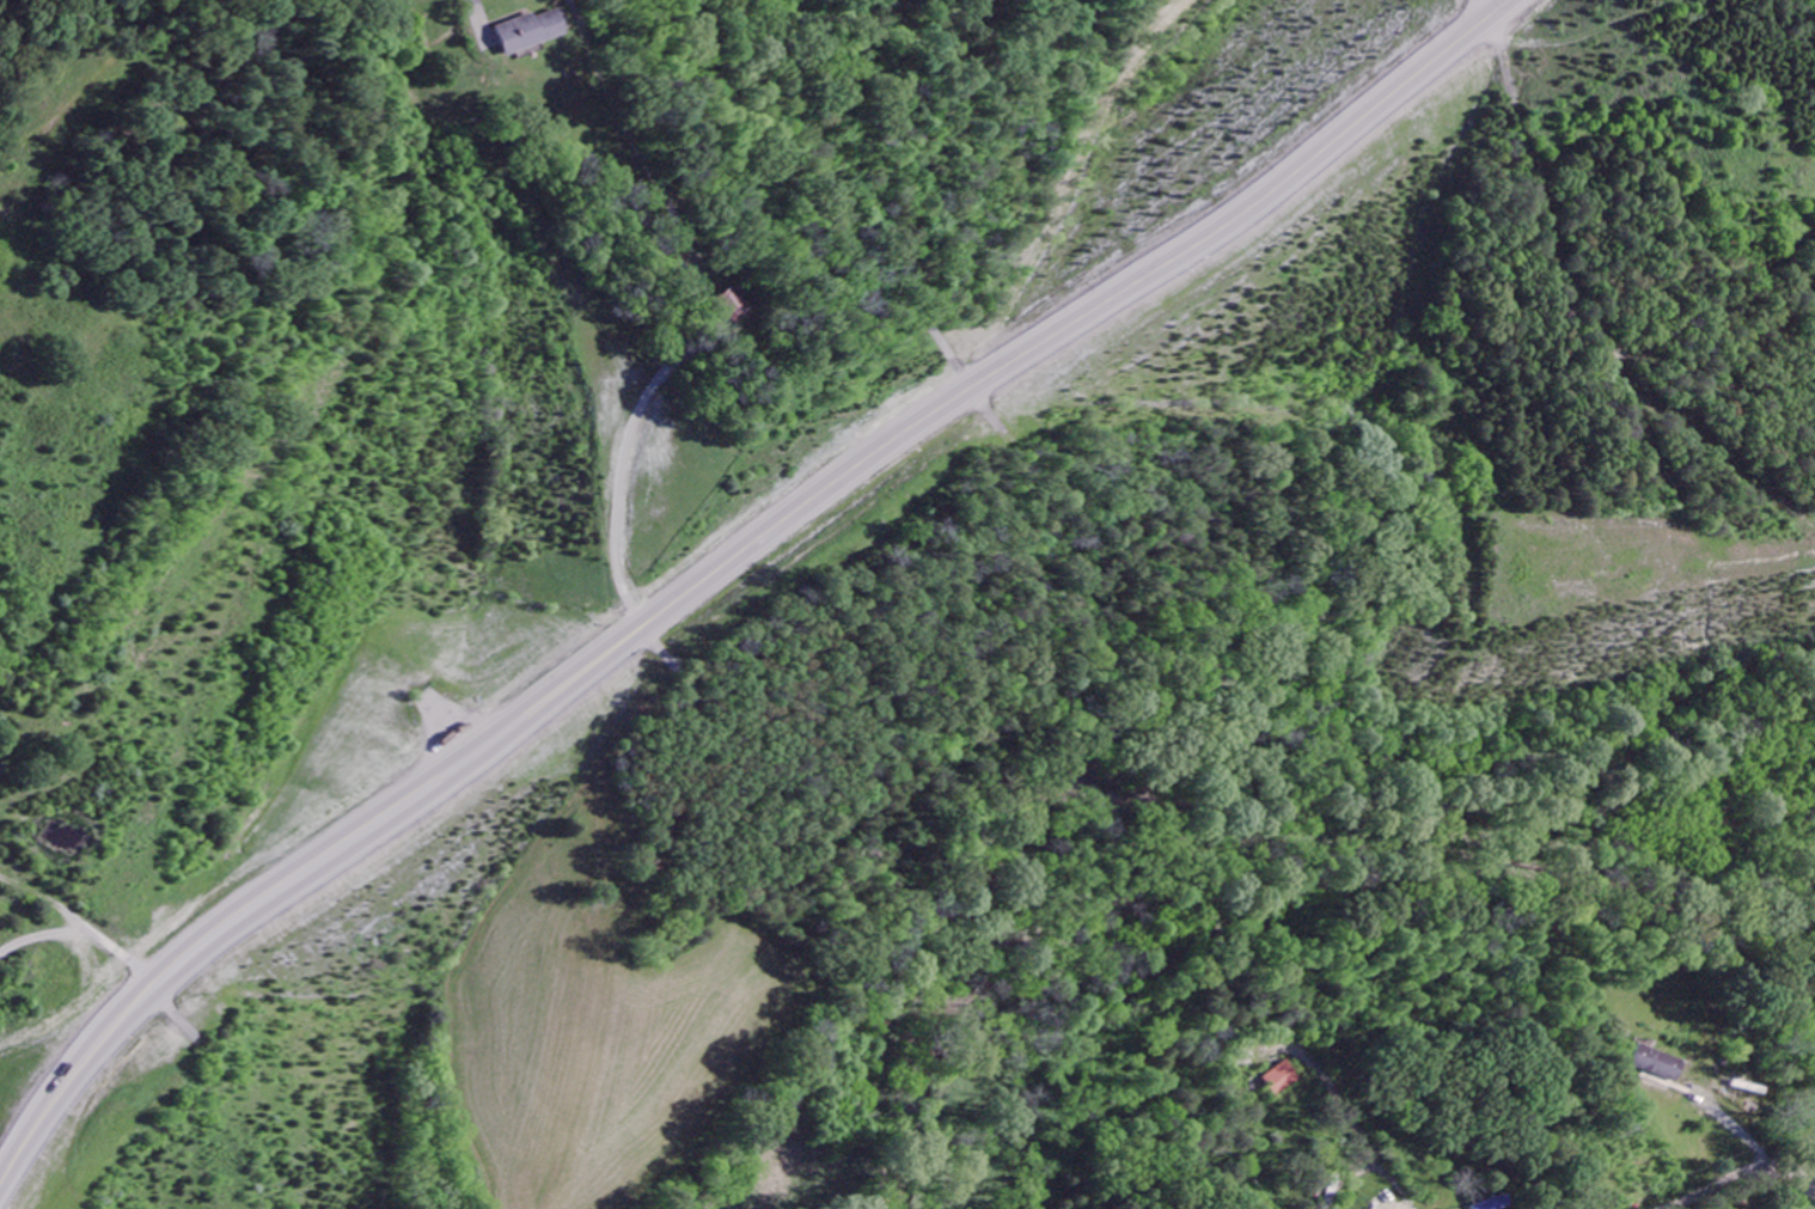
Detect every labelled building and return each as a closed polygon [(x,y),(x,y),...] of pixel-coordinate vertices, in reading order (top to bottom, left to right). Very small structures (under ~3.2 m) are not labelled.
[(534,19),(532,15),(495,28),(505,58),(567,37),(558,11),(534,19)] [(754,311),(737,289),(720,301),(737,324),(754,311)] [(1635,1069),(1673,1084),(1681,1064),(1643,1049),(1635,1069)] [(1257,1079),(1270,1098),(1295,1082),(1282,1062),(1257,1079)] [(1501,1196),(1466,1208),(1503,1208),(1506,1208),(1501,1196)]
